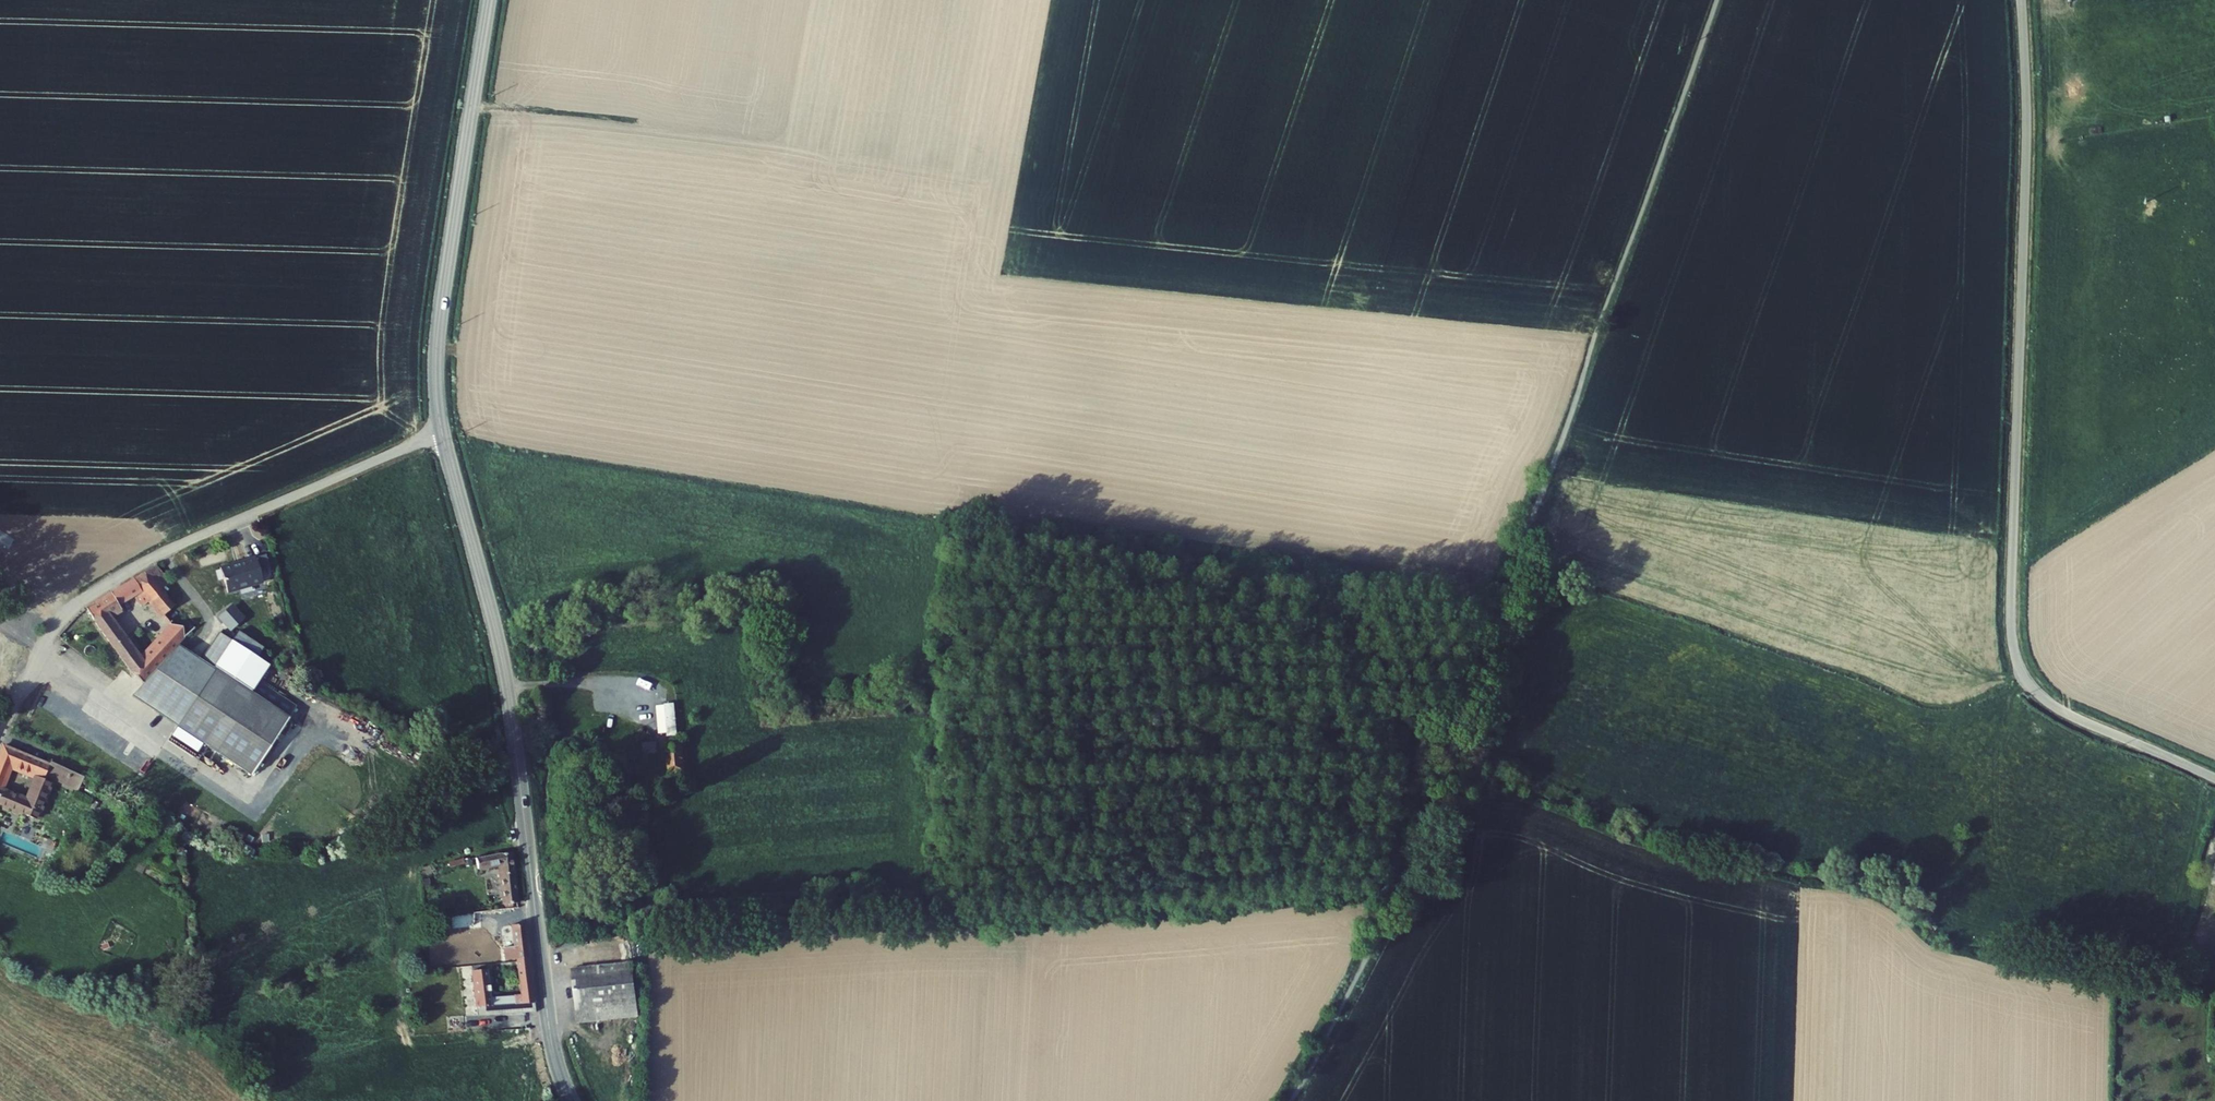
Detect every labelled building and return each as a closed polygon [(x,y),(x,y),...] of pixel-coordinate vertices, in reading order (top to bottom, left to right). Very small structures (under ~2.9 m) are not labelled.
[(14,530),(14,518),(0,519),(0,530),(14,530)] [(228,592),(263,581),(256,555),(220,565),(228,592)] [(157,567),(120,588),(128,600),(133,597),(143,607),(151,601),(163,615),(161,617),(171,628),(178,636),(180,634),(184,640),(196,630),(194,628),(200,624),(188,609),(182,614),(161,591),(171,583),(157,567)] [(120,588),(111,594),(118,605),(128,600),(120,588)] [(111,594),(87,610),(94,623),(134,676),(142,683),(172,653),(178,647),(165,635),(140,661),(114,627),(103,622),(122,611),(118,605),(111,594)] [(171,628),(165,635),(178,647),(184,640),(180,634),(178,636),(171,628)] [(223,657),(210,648),(206,654),(218,664),(223,657)] [(172,653),(142,683),(173,713),(202,681),(172,653)] [(214,668),(175,725),(248,775),(295,706),(258,681),(250,693),(214,668)] [(656,704),(659,733),(678,731),(675,702),(656,704)] [(2,745),(0,750),(0,777),(4,779),(11,765),(34,775),(35,772),(44,776),(46,773),(79,787),(84,776),(51,762),(49,766),(2,745)] [(633,754),(621,755),(622,761),(610,762),(611,772),(620,771),(621,773),(634,773),(633,754)] [(0,786),(0,806),(36,821),(53,784),(37,777),(28,801),(0,789),(2,786),(0,786)] [(497,853),(474,860),(475,869),(497,866),(502,904),(515,903),(510,853),(497,853)] [(476,912),(471,913),(472,927),(509,923),(512,947),(501,948),(502,960),(513,959),(516,985),(530,983),(521,907),(476,912)] [(633,964),(570,968),(574,1020),(636,1016),(633,964)] [(491,1006),(488,1006),(484,971),(470,972),(475,1018),(492,1016),(491,1006)] [(530,983),(516,985),(517,993),(531,992),(530,983)] [(511,1004),(532,1001),(531,992),(517,993),(517,996),(510,996),(511,1004)] [(492,1016),(533,1012),(532,1003),(532,1001),(511,1004),(491,1006),(492,1016)]
